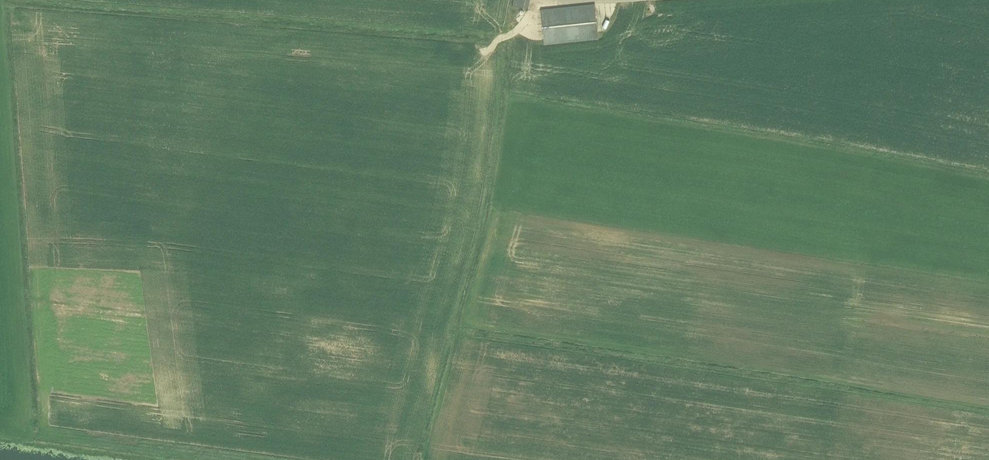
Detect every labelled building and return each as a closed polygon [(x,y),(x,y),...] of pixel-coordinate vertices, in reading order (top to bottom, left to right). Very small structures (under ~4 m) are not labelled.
[(528,0),(515,0),(514,6),(527,9),(528,0)] [(594,4),(541,10),(544,44),(598,38),(594,4)]
